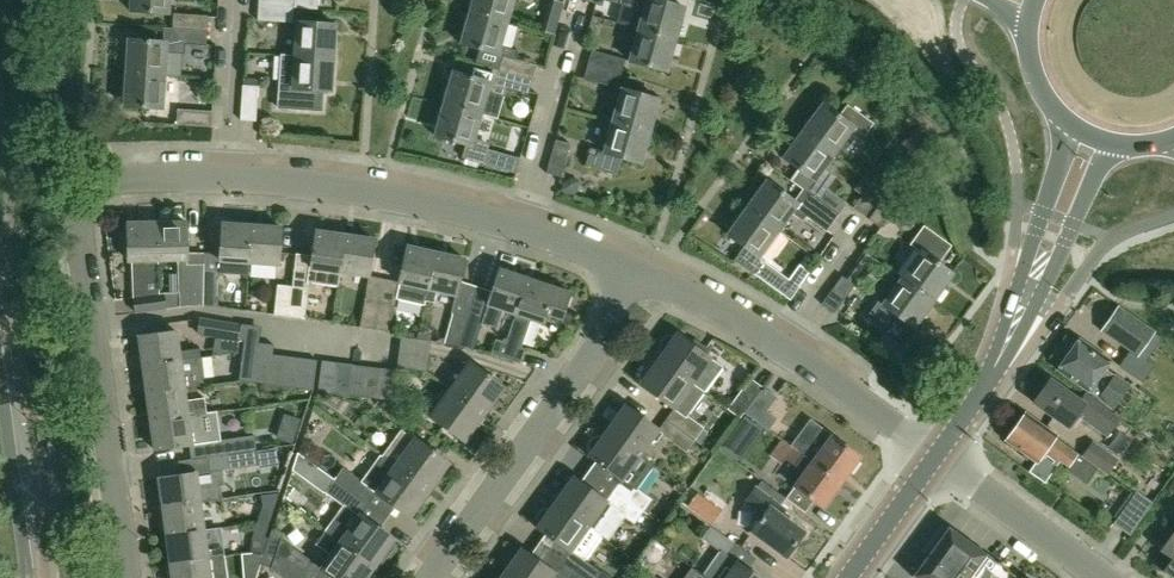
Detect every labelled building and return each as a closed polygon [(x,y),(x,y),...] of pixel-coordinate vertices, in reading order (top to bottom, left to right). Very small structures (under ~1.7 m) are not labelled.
[(170,0),(131,0),(130,11),(169,13),(170,0)] [(259,6),(294,8),(318,10),(319,0),(259,0),(259,6)] [(513,0),(471,0),(468,9),(471,10),(470,12),(507,23),(513,0)] [(684,8),(656,0),(622,0),(622,3),(644,9),(638,30),(675,40),(676,37),(679,38),(683,21),(681,21),(684,8)] [(294,8),(259,6),(258,21),(293,23),(294,8)] [(500,46),(507,23),(470,12),(469,15),(467,14),(462,31),(465,31),(461,45),(479,50),(475,64),(493,69),(499,71),(532,80),(532,79),(536,66),(536,65),(516,59),(519,51),(500,46)] [(174,13),(173,29),(208,31),(209,16),(174,13)] [(298,23),(296,56),(333,58),(333,56),(337,56),(338,39),(335,39),(336,25),(298,23)] [(184,55),(185,45),(207,46),(208,31),(173,29),(163,28),(163,42),(129,40),(128,53),(125,53),(124,70),(127,71),(126,73),(165,76),(180,77),(182,55),(184,55)] [(673,60),(678,43),(675,42),(675,40),(638,30),(629,62),(666,72),(670,59),(673,60)] [(588,64),(622,74),(626,59),(592,49),(588,64)] [(333,61),(333,58),(296,56),(281,55),(278,100),(295,101),(296,89),(331,91),(332,78),(335,78),(336,61),(333,61)] [(622,74),(588,64),(584,79),(618,88),(622,74)] [(529,92),(532,80),(499,71),(493,69),(492,73),(474,68),(471,77),(454,72),(450,85),(447,84),(443,101),(446,102),(445,105),(482,115),(488,93),(505,97),(508,88),(529,94),(529,93),(529,92)] [(163,109),(165,76),(126,73),(126,76),(123,76),(122,93),(125,94),(124,107),(163,109)] [(258,87),(243,86),(241,121),(256,122),(258,87)] [(659,99),(623,89),(613,121),(650,131),(651,129),(654,129),(658,113),(656,112),(659,99)] [(474,142),(480,120),(482,115),(445,105),(444,107),(441,106),(436,123),(439,124),(436,137),(468,146),(464,159),(517,173),(521,159),(489,150),(490,146),(474,142)] [(835,154),(854,128),(866,137),(875,124),(848,105),(840,116),(824,105),(816,115),(813,113),(803,128),(806,129),(804,132),(835,154)] [(213,112),(178,110),(177,125),(212,128),(213,112)] [(641,164),(645,151),(648,151),(652,135),(649,134),(650,131),(613,121),(605,152),(590,148),(586,164),(618,173),(622,158),(641,164)] [(824,169),(835,154),(804,132),(802,134),(800,132),(790,146),(792,148),(784,159),(800,170),(792,181),(803,190),(839,216),(847,203),(823,186),(831,175),(824,169)] [(571,144),(557,140),(547,173),(561,177),(562,177),(571,144)] [(899,170),(889,162),(875,181),(886,189),(899,170)] [(854,208),(865,217),(886,189),(875,181),(874,180),(873,182),(864,175),(854,190),(862,196),(854,208)] [(575,195),(578,182),(569,179),(564,182),(561,191),(575,195)] [(779,231),(792,213),(803,222),(807,217),(827,232),(839,216),(803,190),(795,201),(767,181),(759,192),(757,190),(747,204),(749,206),(747,208),(779,231)] [(902,200),(890,191),(869,220),(881,228),(882,228),(902,200)] [(759,258),(779,231),(747,208),(746,211),(743,209),(733,223),(736,224),(728,235),(744,247),(734,260),(754,275),(755,274),(790,300),(799,287),(759,258)] [(159,293),(159,262),(158,223),(129,224),(130,262),(133,262),(134,298),(137,314),(167,309),(165,293),(159,293)] [(188,256),(187,223),(158,223),(159,262),(178,261),(179,293),(165,293),(167,309),(187,306),(203,307),(204,256),(188,256)] [(249,275),(250,264),(252,226),(223,224),(221,256),(204,256),(203,307),(219,308),(219,278),(221,279),(221,273),(249,275)] [(279,266),(281,228),(252,226),(250,264),(279,266)] [(937,300),(947,287),(945,285),(953,274),(938,263),(950,246),(925,228),(912,245),(922,252),(903,279),(933,301),(935,298),(937,300)] [(314,257),(297,255),(293,287),(290,318),(304,320),(308,283),(337,286),(339,274),(340,274),(346,236),(317,232),(314,257)] [(369,277),(375,240),(346,236),(340,274),(369,278),(366,297),(361,326),(375,329),(385,280),(369,277)] [(426,302),(436,253),(408,246),(400,283),(385,280),(375,329),(390,332),(396,302),(397,298),(426,304),(426,302)] [(464,259),(436,253),(426,302),(435,304),(437,292),(456,296),(464,259)] [(517,314),(529,279),(503,270),(502,269),(490,304),(489,304),(485,316),(470,311),(469,318),(468,317),(460,348),(471,351),(481,324),(495,329),(502,309),(516,314),(517,314)] [(846,278),(842,276),(822,304),(834,313),(854,285),(846,278)] [(555,288),(529,279),(517,314),(516,314),(505,346),(495,343),(492,353),(520,363),(524,353),(518,351),(529,319),(544,324),(548,314),(561,318),(561,319),(562,319),(571,293),(555,288)] [(924,319),(934,305),(932,303),(933,301),(903,279),(884,305),(879,301),(869,314),(887,327),(896,315),(914,328),(922,317),(924,319)] [(290,318),(293,287),(277,285),(273,316),(290,318)] [(1155,332),(1117,306),(1101,331),(1138,356),(1155,332)] [(445,343),(460,348),(468,317),(454,313),(445,343)] [(901,340),(910,328),(897,318),(888,330),(901,340)] [(241,324),(201,319),(199,335),(239,340),(241,324)] [(200,349),(180,352),(177,332),(139,338),(144,366),(201,358),(200,349)] [(723,367),(711,358),(678,334),(675,338),(670,337),(666,338),(662,344),(662,349),(664,353),(659,360),(705,393),(723,367)] [(1104,391),(1094,383),(1105,367),(1111,359),(1080,337),(1079,339),(1075,340),(1071,345),(1072,349),(1058,368),(1088,391),(1099,399),(1104,391)] [(431,342),(400,338),(397,368),(428,372),(431,342)] [(254,384),(259,342),(244,340),(239,382),(254,384)] [(269,385),(273,354),(273,355),(274,344),(259,342),(254,384),(269,385)] [(287,356),(273,355),(273,354),(269,385),(283,387),(287,356)] [(298,389),(302,358),(287,356),(283,387),(298,389)] [(205,386),(201,358),(144,366),(144,367),(141,368),(138,371),(140,381),(143,384),(146,383),(147,394),(185,389),(205,386)] [(317,360),(302,358),(298,389),(313,391),(317,360)] [(334,393),(337,362),(322,360),(318,391),(334,393)] [(705,393),(659,360),(654,367),(649,366),(645,368),(641,373),(641,378),(643,382),(641,386),(678,413),(671,423),(695,440),(704,429),(688,416),(705,393)] [(348,395),(352,364),(337,362),(334,393),(348,395)] [(484,414),(503,387),(470,363),(451,390),(484,414)] [(363,397),(367,366),(352,364),(348,395),(363,397)] [(378,399),(381,368),(367,366),(363,397),(378,399)] [(397,370),(381,368),(378,399),(393,400),(397,370)] [(1099,399),(1098,400),(1113,410),(1130,386),(1115,375),(1104,391),(1099,399)] [(744,412),(762,387),(750,379),(728,410),(740,418),(745,413),(744,412)] [(1035,402),(1068,427),(1077,415),(1107,437),(1120,418),(1107,409),(1108,407),(1090,395),(1084,403),(1051,379),(1035,402)] [(744,412),(745,413),(769,431),(778,419),(767,411),(777,398),(762,387),(744,412)] [(208,414),(206,399),(187,402),(185,389),(147,394),(151,422),(204,414),(205,415),(208,414)] [(464,440),(484,414),(451,390),(431,416),(464,440)] [(640,455),(641,455),(659,429),(626,406),(608,432),(640,455)] [(220,441),(216,413),(208,414),(205,415),(204,414),(151,422),(152,423),(148,423),(146,426),(148,437),(151,439),(154,439),(155,451),(193,446),(193,445),(206,443),(208,458),(257,451),(256,436),(220,441)] [(1046,450),(1089,481),(1097,469),(1054,437),(1057,433),(1044,425),(1043,426),(1027,414),(1008,440),(1037,461),(1046,450)] [(739,462),(762,431),(743,417),(721,449),(739,462)] [(695,440),(671,423),(661,435),(686,453),(695,440)] [(800,437),(792,448),(841,484),(859,459),(817,429),(807,442),(800,437)] [(295,446),(300,433),(291,430),(285,433),(282,442),(295,446)] [(429,490),(448,463),(415,439),(414,440),(401,430),(382,456),(384,458),(429,490)] [(655,465),(641,455),(640,455),(608,432),(603,438),(597,437),(593,440),(590,444),(589,449),(592,454),(589,457),(622,481),(622,480),(626,483),(618,494),(643,512),(652,499),(637,489),(655,465)] [(841,484),(792,448),(791,449),(782,442),(770,458),(781,466),(784,461),(804,475),(794,488),(822,509),(841,484)] [(1117,460),(1092,443),(1083,455),(1108,473),(1117,460)] [(257,451),(208,458),(210,473),(259,466),(257,451)] [(314,466),(298,454),(293,467),(306,477),(314,466)] [(334,480),(357,497),(365,486),(409,517),(429,490),(384,458),(364,485),(342,469),(334,480)] [(218,484),(198,487),(197,474),(159,479),(163,508),(201,502),(201,503),(221,500),(218,484)] [(611,505),(607,502),(607,501),(574,478),(555,504),(602,537),(619,513),(635,524),(643,512),(618,494),(611,505)] [(357,497),(334,480),(326,491),(344,504),(356,513),(364,502),(357,497)] [(752,532),(787,557),(804,534),(781,517),(785,511),(756,490),(748,501),(759,509),(761,507),(767,511),(752,532)] [(1154,503),(1137,491),(1114,525),(1131,536),(1154,503)] [(205,531),(201,503),(201,502),(163,508),(167,536),(205,531)] [(393,539),(356,513),(344,504),(325,531),(373,566),(393,539)] [(555,504),(551,509),(542,510),(537,518),(539,527),(537,529),(570,553),(571,551),(575,554),(567,566),(584,577),(596,577),(601,571),(586,560),(602,537),(555,504)] [(258,524),(269,527),(274,511),(263,507),(258,524)] [(269,527),(258,524),(252,540),(263,544),(269,527)] [(726,556),(734,545),(710,527),(701,539),(720,553),(702,577),(705,577),(757,577),(726,556)] [(950,527),(913,577),(914,577),(1019,577),(950,527)] [(221,540),(206,543),(205,531),(167,536),(171,564),(208,559),(208,558),(223,556),(221,540)] [(272,531),(267,548),(277,551),(276,553),(304,574),(313,561),(284,541),(281,539),(283,534),(272,531)] [(373,566),(325,531),(315,545),(331,556),(321,570),(333,577),(365,577),(373,566)] [(304,574),(276,553),(277,551),(267,548),(266,551),(261,565),(272,568),(285,577),(301,577),(304,574)] [(555,573),(522,549),(504,575),(508,577),(584,577),(567,566),(560,576),(555,573)] [(242,554),(244,577),(257,577),(261,565),(266,551),(242,554)] [(1163,571),(1173,577),(1173,557),(1163,571)] [(208,559),(171,564),(173,577),(211,577),(208,559)]
